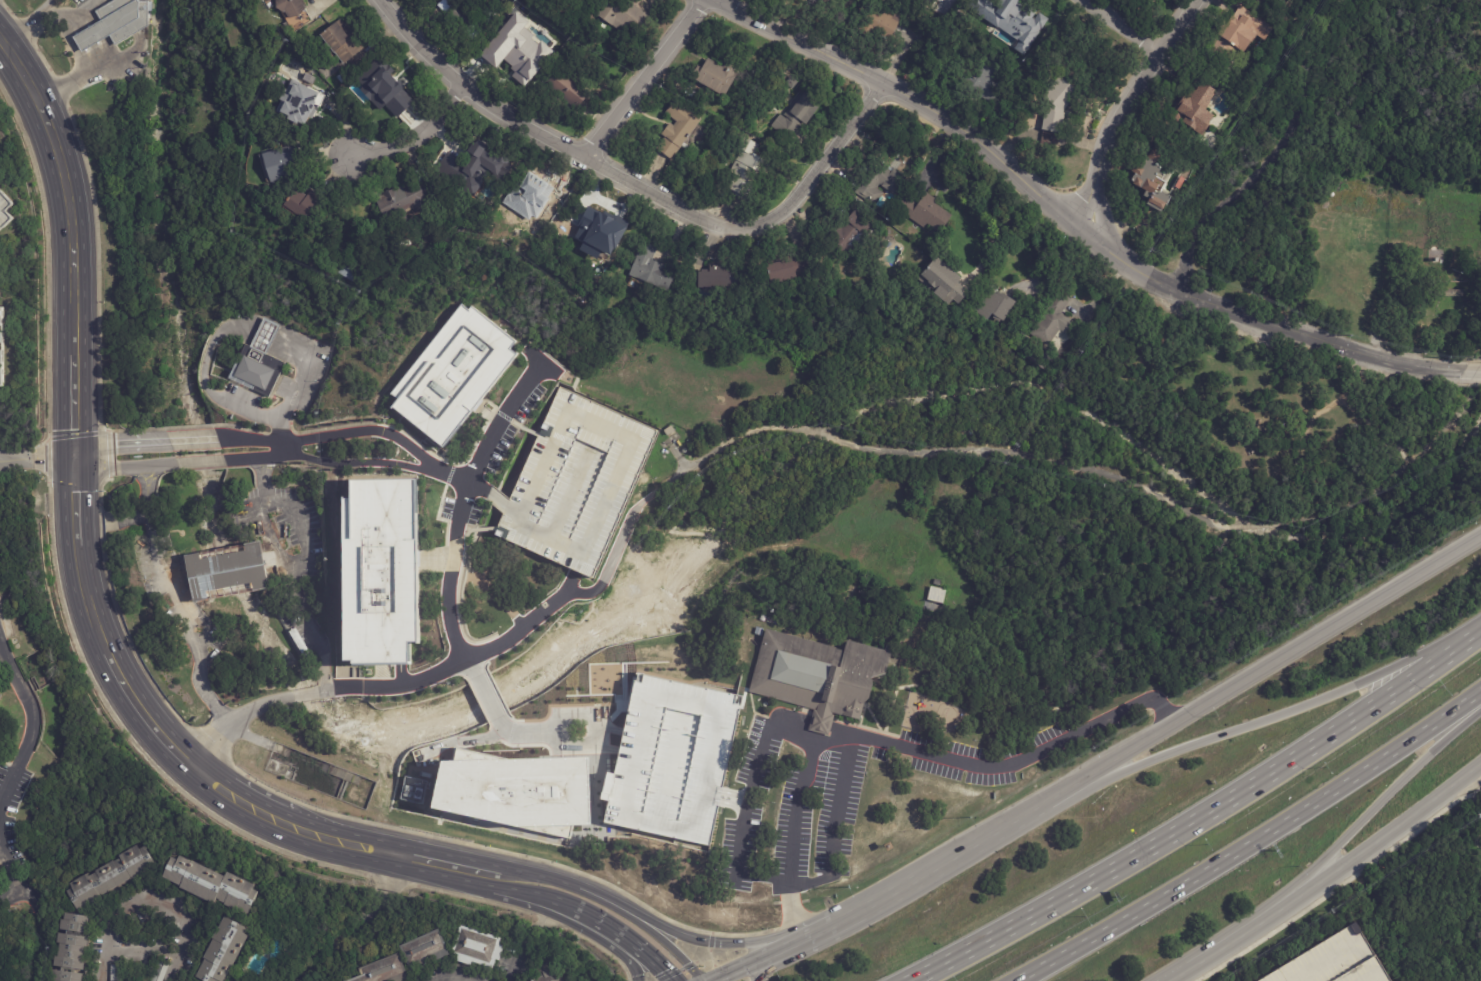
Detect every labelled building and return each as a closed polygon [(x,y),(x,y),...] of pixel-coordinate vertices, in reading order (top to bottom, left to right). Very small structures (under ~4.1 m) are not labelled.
[(96,11),(115,0),(144,0),(153,2),(152,25),(117,45),(110,36),(82,52),(74,37),(86,29),(101,21),(96,11)] [(275,1),(277,0),(302,0),(303,2),(302,3),(306,9),(288,20),(284,13),(283,14),(275,1)] [(437,8),(444,0),(460,0),(472,11),(480,2),(495,16),(473,41),(442,13),(437,8)] [(584,13),(564,0),(592,0),(584,13)] [(596,16),(606,0),(622,0),(624,1),(625,0),(629,2),(653,18),(637,42),(596,16)] [(1017,2),(1019,0),(1001,0),(998,5),(990,0),(970,0),(965,9),(1018,40),(1013,49),(1025,55),(1046,19),(1017,2)] [(900,24),(888,47),(859,32),(873,6),(894,18),(895,15),(903,19),(900,24)] [(1223,27),(1226,21),(1230,23),(1242,6),(1275,29),(1266,42),(1259,37),(1247,55),(1241,51),(1232,65),(1210,50),(1223,30),(1221,28),(1223,27)] [(292,31),(312,22),(306,11),(287,21),(292,31)] [(344,31),(359,51),(340,67),(331,55),(330,55),(316,38),(336,21),(344,31)] [(546,59),(530,82),(493,55),(509,33),(516,38),(519,34),(537,47),(534,51),(546,59)] [(990,103),(942,74),(952,59),(972,72),(983,55),(1003,67),(993,83),(1003,89),(993,105),(990,103)] [(392,76),(387,80),(411,106),(398,118),(376,95),(365,105),(357,96),(362,91),(353,82),(381,56),(396,71),(392,76)] [(725,94),(692,76),(698,64),(702,67),(708,57),(724,66),(726,60),(740,68),(725,94)] [(562,75),(589,96),(577,111),(542,83),(554,68),(562,75)] [(1210,87),(1217,92),(1215,95),(1217,96),(1212,103),(1213,104),(1208,111),(1217,117),(1210,126),(1212,128),(1204,140),(1186,129),(1187,128),(1171,116),(1189,89),(1184,85),(1194,71),(1207,80),(1204,83),(1210,87)] [(336,78),(342,73),(347,80),(342,85),(336,78)] [(791,76),(798,82),(793,88),(786,83),(791,76)] [(1065,110),(1064,114),(1065,114),(1062,134),(1043,131),(1050,90),(1061,77),(1079,93),(1065,110)] [(296,82),(305,87),(305,85),(323,94),(317,106),(312,103),(309,109),(301,124),(294,121),(293,122),(284,118),(285,116),(276,112),(273,110),(279,99),(277,98),(280,92),(282,87),(284,88),(287,83),(289,78),(296,81),(296,82)] [(800,126),(789,140),(772,126),(781,114),(786,118),(787,117),(784,115),(791,106),(793,107),(806,90),(812,95),(813,94),(816,96),(815,96),(823,102),(806,123),(804,121),(800,126)] [(700,120),(688,135),(689,135),(686,139),(670,160),(656,149),(664,137),(660,134),(668,123),(672,126),(675,122),(664,113),(674,100),(700,120)] [(764,165),(746,200),(730,192),(732,188),(729,186),(736,173),(730,170),(747,137),(758,142),(753,152),(767,159),(764,165)] [(471,190),(444,172),(453,158),(472,171),(477,164),(464,155),(473,141),(500,159),(477,194),(471,190)] [(298,159),(298,161),(293,162),(297,176),(270,185),(261,156),(293,145),(298,159)] [(1161,173),(1158,179),(1168,184),(1162,195),(1173,201),(1164,216),(1149,207),(1152,202),(1146,199),(1148,194),(1135,186),(1136,185),(1133,183),(1137,176),(1133,174),(1137,168),(1141,170),(1147,159),(1149,160),(1154,152),(1164,158),(1159,166),(1164,169),(1161,173)] [(895,194),(881,184),(877,188),(884,193),(876,205),(857,191),(878,161),(892,170),(894,167),(908,177),(895,194)] [(1185,181),(1181,190),(1176,188),(1182,178),(1186,180),(1185,181)] [(420,186),(429,208),(414,214),(413,211),(405,214),(409,222),(397,227),(392,217),(383,221),(375,201),(383,197),(382,194),(389,191),(389,192),(417,180),(420,186)] [(301,190),(309,195),(311,191),(327,202),(311,226),(283,208),(296,187),(301,190)] [(539,209),(539,210),(538,210),(538,222),(521,221),(522,209),(510,208),(511,189),(542,190),(542,197),(539,197),(539,209)] [(939,199),(943,202),(940,205),(955,215),(941,237),(924,226),(924,227),(898,209),(906,196),(918,204),(927,191),(939,199)] [(15,211),(0,194),(0,224),(15,211)] [(844,223),(857,207),(875,222),(872,225),(875,228),(868,236),(872,240),(854,261),(825,236),(838,222),(842,225),(844,223)] [(590,211),(613,223),(611,227),(619,232),(608,253),(596,247),(594,250),(581,243),(588,230),(579,225),(587,209),(590,211)] [(657,249),(652,259),(666,265),(665,267),(676,272),(668,290),(629,274),(643,241),(657,247),(657,249)] [(1442,247),(1442,254),(1434,254),(1435,246),(1442,247)] [(767,264),(804,255),(808,270),(797,273),(798,276),(771,282),(767,264)] [(956,270),(964,277),(959,283),(970,292),(960,303),(954,298),(950,304),(919,278),(938,255),(956,270)] [(342,263),(359,274),(353,284),(335,273),(342,263)] [(714,287),(699,287),(699,271),(702,271),(702,268),(709,268),(709,265),(713,266),(713,264),(719,264),(718,265),(742,265),(741,287),(714,287)] [(993,289),(1001,294),(1003,291),(1017,300),(1005,320),(1003,318),(1001,320),(991,314),(989,317),(976,309),(990,287),(993,289)] [(1072,298),(1063,312),(1069,317),(1049,346),(1031,333),(1049,307),(1048,306),(1059,289),(1072,298)] [(1465,298),(1445,297),(1445,290),(1465,291),(1465,298)] [(461,304),(519,348),(443,446),(385,402),(461,304)] [(275,322),(280,325),(274,336),(273,338),(266,354),(284,363),(268,397),(228,377),(236,359),(237,360),(245,344),(249,346),(257,330),(258,328),(263,317),(275,322)] [(1051,353),(1050,361),(1041,359),(1043,351),(1051,353)] [(559,385),(659,428),(595,577),(495,534),(559,385)] [(676,433),(669,438),(664,431),(671,426),(676,433)] [(351,481),(415,480),(417,642),(408,642),(409,662),(347,663),(345,497),(351,497),(351,481)] [(272,552),(274,560),(277,560),(279,568),(275,568),(277,576),(266,578),(268,589),(241,595),(192,604),(190,593),(180,595),(178,587),(177,588),(176,580),(177,580),(173,559),(221,549),(258,542),(261,554),(272,552)] [(944,605),(941,613),(926,609),(931,587),(947,590),(944,605)] [(755,634),(757,627),(765,629),(763,636),(755,634)] [(766,628),(749,691),(813,708),(807,729),(829,735),(834,713),(860,720),(864,702),(869,699),(872,690),(873,677),(886,673),(892,651),(847,640),(844,649),(766,628)] [(643,674),(734,695),(702,838),(611,817),(643,674)] [(454,760),(442,806),(530,829),(598,828),(596,757),(454,760)] [(145,873),(144,872),(132,879),(131,878),(100,897),(77,911),(66,891),(71,888),(68,884),(85,874),(87,877),(95,873),(94,871),(112,861),(113,862),(119,859),(118,856),(136,845),(139,849),(145,846),(156,866),(145,873)] [(195,861),(228,878),(230,873),(258,886),(256,890),(261,892),(249,916),(227,905),(228,904),(219,900),(216,905),(182,888),(183,887),(164,877),(174,858),(180,861),(182,856),(194,862),(195,861)] [(53,980),(51,980),(52,972),(60,972),(60,969),(53,968),(54,958),(57,958),(59,944),(56,944),(57,934),(58,934),(59,921),(62,921),(63,914),(87,917),(87,925),(89,925),(88,939),(87,939),(86,949),(83,948),(81,962),(84,962),(83,972),(74,971),(74,974),(82,975),(81,980),(53,980)] [(225,977),(223,980),(199,980),(195,979),(204,961),(202,960),(212,941),(211,940),(217,929),(218,929),(224,918),(247,930),(245,935),(247,936),(247,937),(227,977),(225,977)] [(1356,920),(1393,980),(1255,980),(1356,920)] [(504,948),(497,968),(493,967),(491,970),(472,964),(471,967),(453,962),(454,958),(450,957),(460,927),(501,940),(499,947),(504,948)] [(446,958),(409,974),(398,948),(438,931),(449,957),(446,958)] [(406,977),(408,980),(350,980),(360,977),(357,971),(398,955),(406,977)] [(169,965),(163,980),(151,980),(159,961),(169,965)] [(551,962),(560,980),(529,980),(538,976),(535,970),(551,962)] [(121,969),(120,980),(110,980),(111,966),(121,966),(121,969)]
